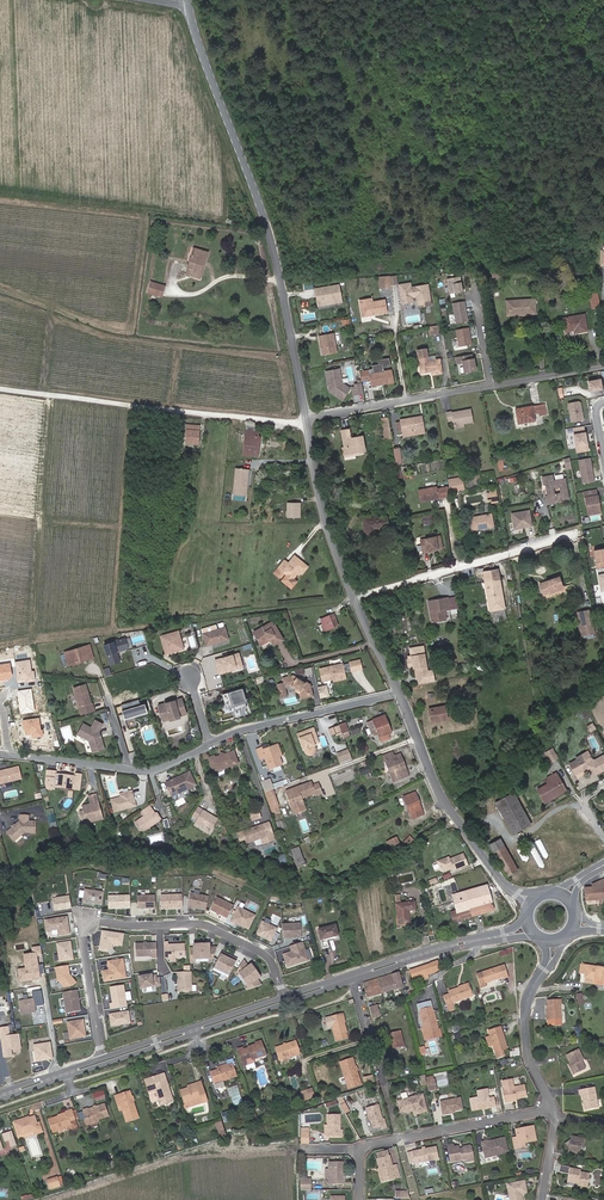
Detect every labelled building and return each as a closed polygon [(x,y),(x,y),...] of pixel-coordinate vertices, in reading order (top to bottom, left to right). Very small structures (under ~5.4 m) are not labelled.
[(198,276),(205,252),(191,248),(183,276),(189,278),(190,274),(198,276)] [(207,253),(205,252),(198,276),(190,274),(189,278),(199,280),(207,253)] [(482,270),(483,274),(491,272),(491,275),(499,273),(498,266),(482,270)] [(387,275),(377,276),(379,287),(389,286),(387,275)] [(449,292),(463,290),(460,275),(447,277),(449,292)] [(410,282),(398,284),(401,302),(412,300),(412,296),(416,295),(418,305),(430,303),(427,283),(410,286),(410,282)] [(161,288),(148,284),(144,294),(158,298),(161,288)] [(340,301),(338,287),(314,291),(316,304),(340,301)] [(590,308),(598,306),(596,293),(587,295),(590,308)] [(532,294),(507,298),(509,310),(519,308),(520,312),(535,309),(532,294)] [(506,314),(520,312),(519,308),(509,310),(507,298),(504,299),(506,314)] [(364,299),(358,300),(360,316),(385,312),(383,299),(365,303),(364,299)] [(468,320),(464,300),(453,302),(457,322),(468,320)] [(576,320),(576,324),(586,323),(584,310),(562,313),(563,322),(572,321),(576,320)] [(441,324),(429,326),(429,329),(432,329),(433,333),(443,332),(441,324)] [(459,346),(472,344),(469,327),(456,329),(459,346)] [(332,334),(317,337),(321,356),(336,353),(332,334)] [(425,349),(417,350),(420,373),(430,371),(431,374),(441,373),(439,360),(427,361),(425,349)] [(471,354),(456,357),(457,364),(463,363),(465,372),(476,370),(474,358),(472,359),(471,354)] [(339,384),(336,370),(322,373),(326,392),(339,401),(347,389),(339,384)] [(368,371),(358,372),(359,376),(368,375),(370,386),(371,386),(372,390),(381,389),(380,385),(391,383),(389,371),(368,374),(368,371)] [(588,393),(601,390),(599,380),(586,382),(588,393)] [(355,395),(362,394),(360,382),(358,382),(358,385),(353,386),(355,395)] [(545,402),(514,408),(517,423),(534,420),(533,413),(541,412),(541,414),(547,414),(545,402)] [(577,402),(566,404),(570,423),(582,421),(578,403),(577,402)] [(453,420),(454,424),(463,423),(474,421),(472,410),(452,414),(451,410),(446,411),(447,421),(453,420)] [(382,423),(389,421),(388,417),(388,415),(380,416),(382,423)] [(403,432),(423,429),(421,417),(401,419),(401,422),(403,430),(403,432)] [(384,438),(391,436),(390,430),(390,427),(389,421),(382,423),(384,438)] [(198,428),(186,427),(184,444),(196,445),(198,428)] [(349,427),(340,429),(343,444),(344,445),(344,446),(342,446),(344,454),(364,450),(365,450),(362,435),(351,437),(349,427)] [(424,435),(423,429),(403,432),(404,438),(424,435)] [(257,458),(258,444),(256,443),(256,438),(257,433),(244,432),(242,456),(257,458)] [(583,434),(572,436),(574,448),(586,446),(583,434)] [(393,448),(395,460),(401,459),(399,447),(393,448)] [(594,483),(589,459),(578,461),(580,472),(575,473),(576,479),(581,478),(582,485),(594,483)] [(245,484),(247,471),(234,470),(232,495),(244,497),(245,486),(244,486),(244,484),(245,484)] [(545,484),(547,497),(550,502),(558,501),(558,500),(559,499),(561,501),(561,500),(568,499),(564,480),(552,482),(551,477),(542,478),(543,484),(545,484)] [(448,482),(448,483),(450,494),(459,492),(457,481),(448,482)] [(420,503),(450,499),(448,489),(437,491),(436,488),(418,491),(420,503)] [(582,493),(583,499),(596,497),(595,491),(582,493)] [(596,497),(583,499),(585,507),(586,507),(587,515),(598,513),(597,505),(599,505),(597,497),(596,497)] [(298,511),(298,504),(286,504),(286,519),(298,519),(298,514),(298,511)] [(511,515),(513,530),(531,527),(528,512),(511,515)] [(362,518),(361,518),(364,535),(372,534),(376,533),(375,527),(387,525),(387,523),(385,514),(362,518)] [(471,533),(480,532),(479,529),(492,527),(490,516),(468,519),(471,533)] [(183,525),(170,525),(169,538),(182,539),(183,531),(183,525)] [(440,538),(421,541),(423,554),(428,553),(428,552),(442,550),(440,538)] [(593,553),(596,571),(603,570),(603,564),(603,563),(603,551),(593,553)] [(289,569),(285,565),(275,577),(278,581),(283,575),(288,579),(283,585),(291,591),(296,586),(293,583),(299,576),(302,579),(308,572),(295,561),(289,569)] [(480,572),(486,610),(498,608),(500,608),(494,570),(480,572)] [(539,584),(542,596),(562,590),(558,578),(539,584)] [(542,596),(544,599),(563,594),(562,590),(542,596)] [(455,599),(447,600),(448,607),(456,606),(455,599)] [(431,603),(434,623),(446,621),(444,612),(449,611),(447,600),(431,603)] [(576,610),(580,633),(592,631),(588,608),(576,610)] [(329,620),(321,624),(327,636),(335,632),(334,631),(329,620)] [(215,625),(201,629),(208,650),(230,643),(225,627),(224,627),(219,628),(217,629),(215,625)] [(254,637),(260,646),(270,641),(271,643),(274,648),(283,643),(273,626),(254,637)] [(179,636),(161,641),(167,659),(184,653),(179,636)] [(117,646),(103,651),(110,669),(119,666),(116,658),(128,654),(124,644),(117,646)] [(87,646),(66,652),(70,665),(76,663),(76,660),(80,659),(81,662),(91,659),(87,646)] [(217,666),(221,678),(233,674),(232,671),(243,668),(240,657),(223,662),(224,664),(217,666)] [(423,659),(411,661),(413,671),(416,670),(419,675),(420,680),(422,680),(423,686),(434,684),(432,674),(426,675),(423,659)] [(364,664),(352,667),(354,673),(355,675),(366,672),(364,664)] [(314,668),(299,672),(300,675),(302,676),(308,674),(309,678),(316,676),(314,668)] [(326,686),(337,683),(349,680),(348,675),(346,668),(323,674),(326,686)] [(416,670),(413,671),(415,681),(417,681),(418,687),(423,686),(422,680),(420,680),(419,675),(416,670)] [(296,683),(284,686),(285,691),(279,693),(281,703),(284,702),(283,699),(287,698),(286,696),(293,694),(297,697),(303,700),(313,697),(311,690),(309,690),(307,689),(296,683)] [(72,693),(76,705),(77,712),(90,709),(84,689),(72,693)] [(244,692),(229,697),(230,701),(225,703),(228,712),(235,709),(236,714),(250,709),(244,692)] [(302,705),(314,702),(313,697),(303,700),(297,697),(296,699),(301,702),(302,705)] [(159,713),(164,728),(187,721),(182,706),(174,708),(167,710),(159,713)] [(432,723),(448,720),(445,707),(429,710),(432,723)] [(122,718),(125,727),(148,720),(145,711),(122,718)] [(386,719),(369,725),(373,738),(378,736),(382,746),(389,743),(388,739),(392,737),(386,719)] [(340,725),(342,732),(343,733),(348,731),(345,723),(340,725)] [(342,732),(340,725),(334,727),(336,734),(342,732)] [(99,738),(103,730),(95,726),(91,734),(83,730),(78,741),(90,747),(93,758),(105,754),(101,744),(100,743),(99,740),(100,738),(99,738)] [(593,726),(588,729),(591,734),(596,731),(593,726)] [(311,736),(299,740),(305,757),(306,757),(307,758),(310,760),(311,761),(315,760),(316,758),(317,756),(316,753),(317,753),(317,751),(315,745),(316,740),(315,735),(311,736)] [(264,753),(259,754),(261,760),(264,768),(265,772),(270,770),(272,774),(284,770),(282,762),(278,751),(265,755),(264,753)] [(557,763),(551,753),(545,757),(550,766),(557,763)] [(354,764),(351,754),(339,758),(343,768),(354,764)] [(577,761),(578,763),(579,765),(590,759),(588,755),(577,761)] [(238,771),(235,758),(215,764),(215,762),(210,764),(214,778),(238,771)] [(387,760),(396,786),(408,781),(401,760),(394,762),(393,758),(387,760)] [(590,759),(579,765),(578,763),(570,767),(576,778),(583,773),(590,775),(594,776),(597,777),(603,773),(603,760),(603,758),(596,763),(594,763),(592,762),(590,759)] [(261,760),(255,762),(257,770),(264,768),(261,760)] [(369,766),(359,769),(361,775),(371,772),(369,766)] [(3,793),(25,788),(22,775),(0,781),(3,793)] [(565,794),(554,800),(555,802),(568,794),(567,792),(558,776),(556,777),(548,782),(552,788),(559,784),(565,794)] [(171,789),(171,787),(166,789),(172,804),(177,802),(177,800),(196,792),(190,779),(174,786),(175,788),(171,789)] [(57,787),(48,785),(47,790),(48,796),(56,797),(56,794),(75,797),(76,785),(58,782),(57,787)] [(262,787),(266,797),(270,795),(274,794),(271,784),(262,787)] [(559,784),(538,795),(545,807),(555,802),(554,800),(565,794),(559,784)] [(324,801),(322,793),(315,795),(314,793),(313,788),(288,797),(295,815),(305,811),(303,805),(317,801),(318,803),(324,801)] [(274,794),(266,797),(271,814),(280,811),(274,794)] [(513,795),(495,806),(514,837),(532,827),(513,795)] [(121,805),(112,808),(115,819),(136,813),(132,799),(120,802),(121,805)] [(415,799),(403,803),(410,825),(423,821),(415,799)] [(92,811),(84,814),(85,818),(80,819),(83,830),(89,829),(89,830),(104,826),(100,810),(99,810),(97,803),(91,804),(92,811)] [(157,820),(156,820),(154,822),(151,818),(154,816),(150,811),(141,817),(145,822),(136,829),(141,835),(148,835),(162,826),(157,820)] [(307,816),(305,811),(295,815),(296,820),(307,816)] [(55,812),(48,813),(50,827),(56,826),(55,812)] [(219,826),(199,813),(193,822),(198,824),(196,828),(203,832),(205,830),(213,835),(219,826)] [(252,828),(262,824),(259,817),(250,820),(252,828)] [(23,826),(10,838),(18,846),(27,838),(38,838),(39,827),(31,826),(31,821),(23,820),(23,826)] [(251,837),(238,841),(240,846),(246,844),(248,850),(255,848),(257,852),(259,853),(276,848),(271,831),(256,835),(257,838),(252,840),(251,837)] [(409,837),(404,843),(408,847),(413,841),(409,837)] [(397,849),(394,843),(384,848),(387,855),(397,849)] [(497,856),(506,850),(502,843),(492,849),(497,856)] [(515,872),(519,870),(506,850),(497,856),(512,880),(518,876),(515,872)] [(300,852),(292,854),(298,872),(306,870),(300,852)] [(451,861),(440,865),(443,873),(447,875),(455,872),(456,874),(470,868),(465,857),(452,863),(451,861)] [(602,886),(602,892),(589,893),(591,906),(603,904),(603,885),(602,886)] [(102,893),(83,890),(82,903),(101,905),(102,893)] [(456,909),(458,915),(460,925),(494,914),(488,890),(454,900),(456,909)] [(186,906),(204,910),(207,898),(189,894),(186,906)] [(180,895),(159,896),(159,909),(165,908),(164,907),(166,907),(166,908),(181,908),(180,895)] [(107,910),(129,909),(128,896),(107,897),(107,910)] [(136,909),(153,909),(153,896),(136,897),(136,909)] [(53,911),(70,909),(68,897),(51,900),(53,911)] [(209,910),(225,919),(231,906),(215,898),(209,910)] [(395,908),(398,927),(408,925),(406,914),(414,912),(412,904),(395,908)] [(239,926),(247,930),(254,916),(239,909),(232,924),(236,927),(237,925),(238,924),(240,925),(239,926)] [(460,925),(458,915),(452,917),(454,926),(460,925)] [(67,922),(66,917),(44,920),(46,932),(56,930),(58,936),(69,934),(67,926),(66,926),(65,922),(67,922)] [(275,929),(261,922),(254,935),(269,942),(275,929)] [(280,925),(281,939),(300,937),(299,923),(280,925)] [(323,953),(331,951),(329,942),(338,940),(336,929),(319,933),(323,953)] [(122,934),(101,931),(99,943),(100,944),(100,946),(98,947),(101,951),(107,951),(110,949),(111,945),(120,946),(122,934)] [(69,942),(56,944),(59,962),(72,960),(69,942)] [(166,943),(162,943),(163,959),(169,959),(174,958),(184,958),(183,945),(166,946),(166,943)] [(300,943),(290,946),(292,953),(291,954),(290,952),(282,955),(286,967),(306,960),(300,943)] [(155,958),(155,944),(145,944),(142,944),(134,944),(134,957),(150,957),(150,958),(155,958)] [(188,964),(196,963),(196,960),(206,959),(206,963),(209,962),(215,950),(207,950),(207,948),(207,945),(192,946),(192,948),(192,951),(188,951),(188,964)] [(220,952),(211,970),(214,972),(215,969),(225,974),(224,977),(227,978),(236,960),(231,958),(230,961),(222,957),(224,954),(220,952)] [(101,972),(103,982),(124,978),(121,960),(106,962),(108,971),(101,972)] [(245,990),(258,986),(254,981),(256,979),(258,978),(249,965),(247,967),(245,968),(241,962),(234,974),(235,975),(237,974),(246,986),(244,988),(245,990)] [(68,975),(66,966),(54,968),(56,980),(62,988),(71,986),(75,983),(70,977),(68,978),(68,976),(68,975)] [(428,970),(432,979),(439,974),(436,967),(428,970)] [(432,979),(428,970),(408,977),(413,988),(426,983),(425,982),(432,979)] [(502,970),(474,981),(479,993),(485,991),(483,988),(492,985),(502,981),(501,977),(503,975),(502,970)] [(603,987),(603,984),(603,975),(581,971),(580,978),(584,979),(584,983),(593,985),(603,987)] [(189,972),(175,973),(176,993),(190,992),(189,972)] [(244,988),(246,986),(237,974),(235,975),(244,988)] [(150,975),(137,977),(139,989),(158,986),(157,978),(155,979),(155,977),(150,978),(150,977),(150,975)] [(501,977),(502,981),(492,985),(494,991),(499,989),(499,986),(506,983),(503,975),(501,977)] [(398,978),(377,985),(381,999),(402,993),(398,978)] [(381,999),(377,985),(363,989),(366,1004),(381,999)] [(109,1004),(110,1009),(125,1007),(122,986),(109,988),(111,1004),(109,1004)] [(79,1012),(76,991),(62,993),(65,1014),(79,1012)] [(468,992),(454,997),(449,999),(450,1002),(444,1004),(448,1015),(454,1013),(452,1009),(472,1003),(468,992)] [(35,1012),(33,999),(19,1002),(20,1014),(35,1012)] [(548,1018),(548,1027),(560,1027),(559,1012),(561,1012),(560,1006),(547,1007),(548,1018)] [(380,1019),(378,1010),(369,1013),(371,1021),(380,1019)] [(129,1024),(127,1012),(108,1015),(110,1027),(129,1024)] [(423,1040),(425,1046),(441,1042),(440,1035),(437,1036),(433,1018),(431,1017),(430,1013),(420,1015),(421,1020),(420,1020),(424,1033),(425,1039),(424,1039),(423,1040)] [(68,1040),(84,1037),(82,1020),(66,1023),(68,1040)] [(343,1028),(341,1020),(325,1024),(328,1034),(332,1033),(334,1041),(335,1041),(337,1047),(347,1044),(346,1038),(343,1028)] [(13,1057),(12,1054),(21,1052),(19,1038),(10,1040),(9,1031),(0,1032),(0,1035),(1,1042),(3,1042),(5,1058),(13,1057)] [(491,1043),(494,1052),(496,1058),(511,1054),(504,1033),(489,1038),(491,1043)] [(403,1051),(399,1037),(385,1040),(389,1055),(403,1051)] [(51,1041),(33,1044),(36,1062),(54,1059),(51,1041)] [(279,1066),(299,1060),(295,1048),(275,1054),(279,1066)] [(242,1069),(252,1065),(264,1061),(260,1050),(256,1051),(242,1056),(241,1053),(237,1055),(242,1069)] [(568,1072),(573,1082),(584,1076),(580,1067),(581,1066),(576,1057),(565,1063),(570,1071),(568,1072)] [(226,1072),(217,1075),(209,1078),(213,1090),(235,1082),(232,1070),(232,1069),(231,1063),(225,1065),(226,1069),(226,1072)] [(346,1091),(358,1087),(355,1078),(354,1074),(351,1066),(340,1070),(346,1091)] [(363,1076),(365,1084),(375,1082),(373,1074),(363,1076)] [(151,1083),(143,1085),(151,1107),(158,1105),(160,1111),(171,1107),(163,1079),(154,1082),(154,1084),(152,1085),(151,1083)] [(362,1085),(364,1091),(372,1088),(370,1083),(362,1085)] [(230,1087),(234,1103),(243,1101),(238,1085),(230,1087)] [(434,1086),(426,1087),(428,1096),(436,1095),(434,1086)] [(511,1086),(502,1088),(503,1095),(503,1096),(505,1108),(516,1106),(516,1104),(525,1102),(523,1092),(513,1094),(511,1086)] [(199,1087),(194,1089),(195,1090),(187,1093),(179,1096),(183,1107),(199,1102),(201,1108),(206,1107),(199,1087)] [(359,1091),(358,1087),(346,1091),(347,1095),(359,1091)] [(103,1089),(92,1092),(95,1101),(106,1097),(103,1089)] [(581,1097),(584,1110),(596,1107),(592,1089),(578,1092),(579,1096),(581,1097)] [(299,1099),(301,1103),(304,1102),(303,1099),(308,1097),(310,1105),(313,1104),(311,1095),(299,1099)] [(470,1104),(472,1116),(496,1111),(494,1103),(489,1104),(487,1095),(477,1097),(478,1103),(470,1104)] [(301,1103),(302,1107),(310,1105),(308,1097),(303,1099),(304,1102),(301,1103)] [(114,1101),(117,1111),(120,1110),(122,1114),(126,1126),(137,1122),(132,1107),(130,1101),(129,1099),(120,1102),(119,1099),(114,1101)] [(415,1114),(416,1117),(426,1115),(421,1099),(398,1105),(401,1117),(415,1114)] [(186,1114),(201,1108),(199,1102),(183,1107),(186,1114)] [(440,1107),(443,1119),(449,1118),(450,1117),(461,1114),(459,1103),(440,1107)] [(81,1115),(83,1122),(85,1122),(87,1128),(98,1124),(97,1123),(106,1119),(102,1107),(94,1110),(92,1111),(87,1113),(81,1115)] [(369,1122),(373,1132),(379,1130),(380,1132),(385,1131),(383,1122),(381,1123),(377,1108),(366,1112),(369,1121),(369,1122)] [(340,1112),(345,1120),(349,1118),(345,1110),(340,1112)] [(57,1137),(60,1136),(59,1134),(68,1131),(66,1126),(71,1124),(69,1117),(68,1114),(63,1116),(64,1118),(56,1121),(46,1124),(50,1137),(56,1135),(57,1137)] [(230,1118),(221,1120),(223,1127),(232,1124),(230,1118)] [(335,1135),(338,1135),(338,1119),(326,1120),(326,1128),(327,1131),(327,1140),(335,1141),(335,1135)] [(32,1120),(28,1122),(13,1127),(17,1139),(29,1135),(36,1133),(34,1127),(32,1120)] [(75,1133),(71,1124),(66,1126),(68,1131),(59,1134),(60,1136),(69,1133),(70,1135),(75,1133)] [(36,1125),(34,1127),(36,1133),(29,1135),(31,1139),(40,1136),(36,1125)] [(519,1142),(524,1141),(535,1139),(533,1126),(523,1128),(523,1129),(516,1130),(517,1136),(513,1137),(515,1147),(519,1146),(519,1142)] [(219,1143),(225,1141),(220,1127),(215,1129),(219,1143)] [(488,1152),(489,1156),(506,1152),(503,1138),(494,1140),(494,1141),(486,1143),(486,1140),(480,1142),(483,1153),(488,1152)] [(570,1146),(568,1158),(568,1160),(577,1161),(579,1154),(582,1154),(583,1148),(570,1146)] [(450,1163),(472,1159),(469,1148),(465,1148),(463,1151),(458,1152),(457,1149),(453,1150),(452,1147),(447,1148),(450,1163)] [(421,1150),(412,1152),(414,1164),(419,1163),(419,1166),(421,1167),(429,1166),(430,1165),(429,1161),(438,1160),(436,1148),(425,1150),(421,1150)] [(389,1160),(377,1163),(382,1182),(394,1179),(394,1181),(398,1180),(395,1170),(391,1171),(389,1160)] [(345,1187),(345,1166),(330,1166),(330,1182),(333,1185),(333,1187),(345,1187)] [(569,1178),(569,1176),(560,1175),(559,1182),(568,1183),(566,1193),(577,1195),(577,1194),(587,1195),(589,1183),(580,1182),(580,1179),(569,1178)] [(310,1193),(310,1182),(302,1182),(302,1193),(310,1193)] [(49,1193),(57,1190),(55,1183),(46,1186),(49,1193)] [(510,1199),(521,1199),(526,1199),(524,1188),(508,1191),(510,1199)]
